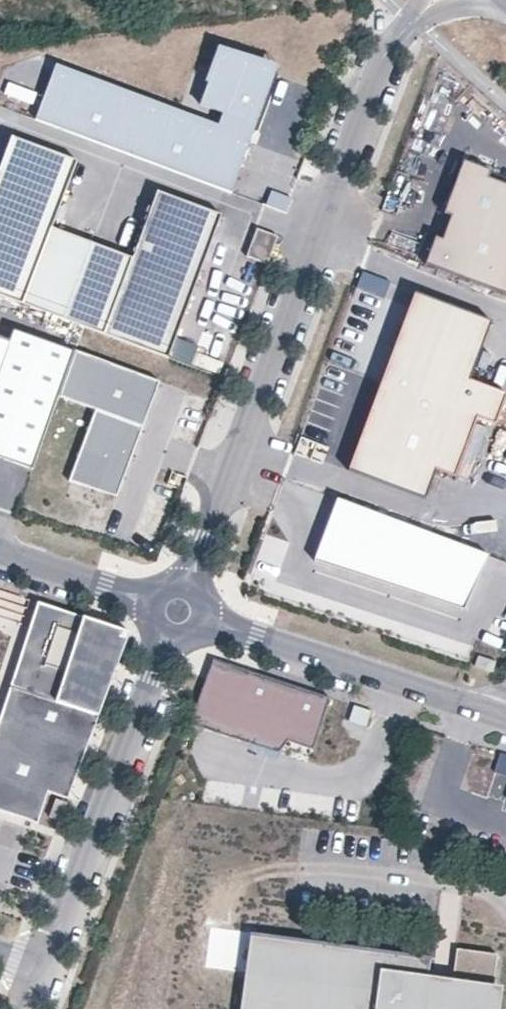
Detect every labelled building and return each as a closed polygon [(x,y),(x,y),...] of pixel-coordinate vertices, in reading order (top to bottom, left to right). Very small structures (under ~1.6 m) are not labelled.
[(254,122),(277,69),(227,48),(205,101),(228,110),(254,122)] [(40,109),(227,188),(247,140),(60,61),(40,109)] [(247,140),(254,122),(228,110),(220,128),(247,140)] [(77,160),(12,136),(0,167),(0,172),(64,196),(77,160)] [(505,295),(505,185),(489,179),(492,171),(464,161),(444,214),(451,217),(443,240),(436,237),(425,265),(505,295)] [(64,196),(0,172),(0,213),(50,232),(52,227),(64,196)] [(287,213),(292,199),(272,190),(266,204),(287,213)] [(209,250),(222,214),(158,191),(145,226),(209,250)] [(50,232),(0,213),(0,254),(37,268),(50,232)] [(133,258),(131,262),(195,286),(209,250),(145,226),(133,258)] [(64,319),(93,242),(52,227),(50,232),(37,268),(24,304),(64,319)] [(268,264),(278,236),(257,228),(246,256),(268,264)] [(133,258),(93,242),(64,319),(104,334),(118,298),(131,262),(133,258)] [(37,268),(0,254),(0,295),(24,304),(37,268)] [(182,322),(195,286),(131,262),(118,298),(182,322)] [(470,381),(492,322),(415,293),(382,382),(459,411),(470,381)] [(168,358),(182,322),(118,298),(104,334),(168,358)] [(33,470),(59,395),(75,352),(13,330),(9,342),(0,338),(0,458),(33,470)] [(75,352),(59,395),(96,409),(143,426),(160,381),(76,350),(75,352)] [(496,424),(505,398),(505,394),(470,381),(459,411),(478,418),(496,424)] [(459,411),(382,382),(349,470),(426,499),(437,469),(456,477),(478,418),(459,411)] [(117,496),(143,426),(96,409),(70,478),(117,496)] [(489,555),(338,499),(315,561),(466,618),(489,555)] [(130,632),(38,602),(0,717),(0,810),(37,823),(49,792),(68,799),(130,632)] [(493,672),(496,662),(478,656),(475,666),(493,672)] [(330,698),(214,659),(189,724),(279,754),(288,741),(313,750),(330,698)] [(367,727),(372,711),(354,706),(349,721),(367,727)] [(501,754),(495,772),(505,776),(505,755),(501,754)] [(60,821),(67,803),(56,799),(49,817),(60,821)] [(498,985),(489,984),(494,953),(450,947),(446,977),(423,973),(426,954),(245,930),(234,1008),(494,1008),(498,985)]
